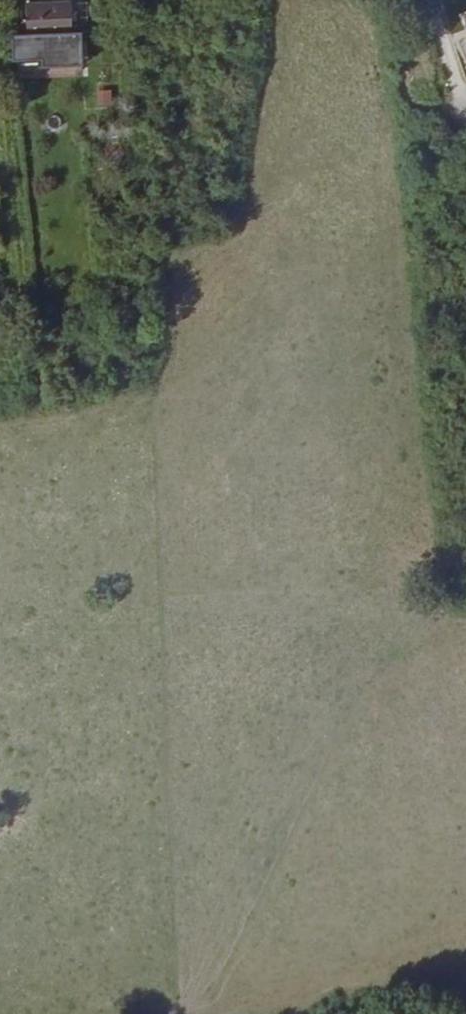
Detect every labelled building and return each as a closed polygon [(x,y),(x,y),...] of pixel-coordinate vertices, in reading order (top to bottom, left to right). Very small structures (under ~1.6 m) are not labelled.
[(72,44),(71,3),(26,5),(27,35),(29,35),(43,34),(43,46),(72,44)] [(43,46),(43,34),(29,35),(29,46),(43,46)]
